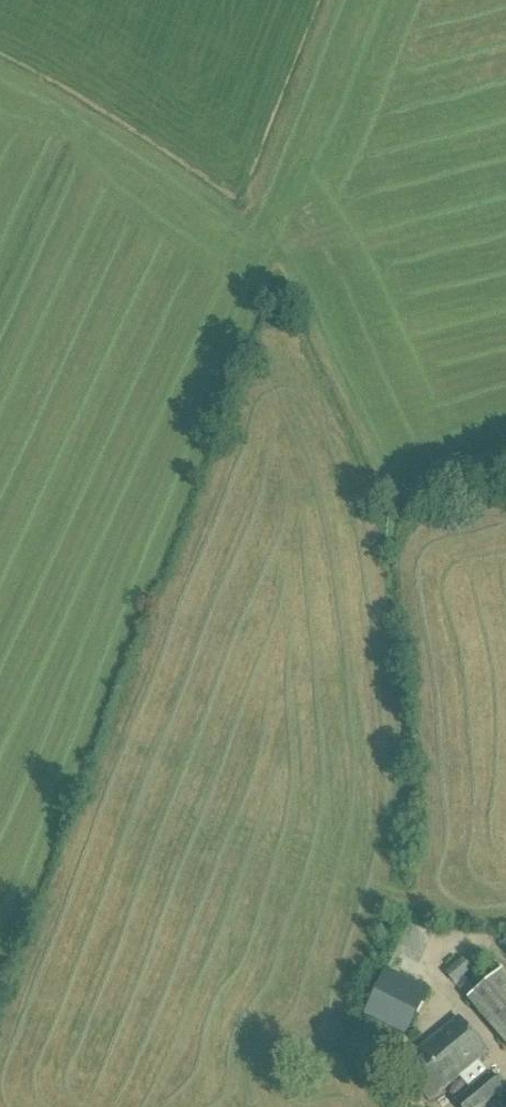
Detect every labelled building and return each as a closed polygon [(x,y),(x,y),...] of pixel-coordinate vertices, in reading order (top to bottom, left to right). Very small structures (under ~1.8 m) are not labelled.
[(446,973),(456,985),(473,969),(464,958),(446,973)] [(372,1008),(405,1030),(429,989),(395,969),(372,1008)] [(503,972),(467,1001),(505,1048),(505,975),(503,972)] [(478,1063),(489,1054),(460,1018),(400,1066),(430,1102),(458,1079),(470,1092),(456,1103),(459,1106),(485,1106),(505,1090),(493,1074),(490,1076),(478,1063)]
